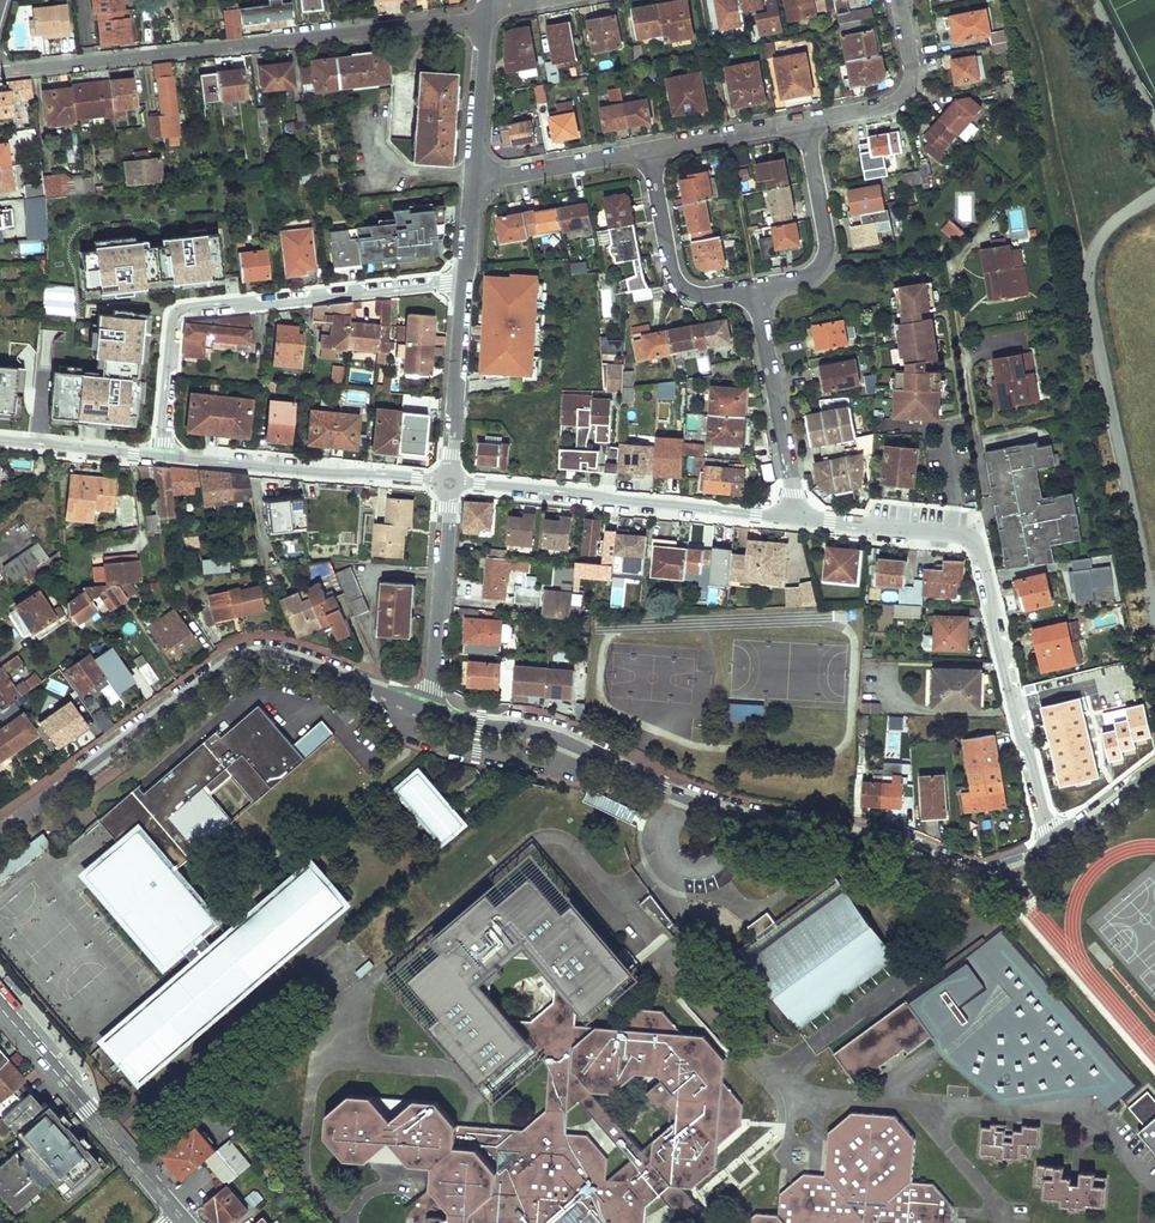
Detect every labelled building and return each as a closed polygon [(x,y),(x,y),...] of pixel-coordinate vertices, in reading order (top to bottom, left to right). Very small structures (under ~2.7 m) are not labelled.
[(95,13),(99,13),(106,12),(107,18),(100,19),(103,45),(133,41),(130,18),(126,18),(125,10),(124,0),(93,0),(95,13)] [(242,8),(244,22),(248,22),(249,29),(286,24),(283,2),(282,2),(282,0),(270,0),(270,4),(242,8)] [(302,10),(323,8),(322,0),(301,0),(302,10)] [(689,0),(678,0),(676,0),(677,5),(661,8),(665,32),(667,40),(667,41),(695,35),(689,0)] [(724,28),(747,24),(744,10),(742,0),(719,0),(724,28)] [(744,10),(766,6),(766,0),(742,0),(744,10)] [(768,1),(770,13),(757,15),(761,35),(784,30),(779,0),(774,0),(768,1)] [(791,19),(838,9),(836,0),(787,0),(791,19)] [(838,9),(839,13),(851,10),(849,0),(836,0),(838,9)] [(29,19),(30,33),(42,32),(48,31),(48,36),(70,33),(66,4),(32,7),(33,19),(29,19)] [(634,9),(639,37),(648,35),(665,32),(661,8),(660,4),(634,9)] [(233,9),(226,10),(229,38),(243,37),(240,5),(233,5),(233,9)] [(841,22),(862,18),(860,9),(839,13),(841,22)] [(987,9),(946,17),(948,28),(957,27),(960,39),(991,33),(992,33),(987,9)] [(616,15),(590,19),(595,50),(621,45),(616,15)] [(842,30),(863,26),(862,18),(841,22),(842,30)] [(549,25),(555,63),(547,65),(550,82),(562,80),(560,63),(579,59),(573,20),(549,25)] [(531,28),(517,30),(513,32),(510,38),(510,57),(508,57),(511,72),(520,70),(538,67),(531,28)] [(875,28),(845,34),(850,60),(883,54),(881,40),(878,41),(875,28)] [(991,33),(993,44),(994,44),(1008,41),(1007,31),(992,33),(991,33)] [(667,40),(665,32),(648,35),(649,43),(667,40)] [(778,55),(775,40),(765,42),(768,57),(778,55)] [(996,52),(1010,50),(1008,41),(994,44),(996,52)] [(632,46),(635,67),(645,65),(641,44),(632,46)] [(391,82),(387,52),(336,57),(340,89),(391,82)] [(807,52),(778,58),(785,96),(814,92),(807,52)] [(883,77),(886,70),(883,54),(850,60),(854,84),(878,80),(883,77)] [(976,55),(981,78),(987,77),(983,54),(976,55)] [(976,55),(955,59),(959,82),(981,78),(976,55)] [(316,92),(340,89),(336,57),(311,60),(312,67),(300,69),(302,84),(314,82),(316,92)] [(203,73),(206,92),(218,90),(216,71),(214,58),(204,59),(206,65),(207,64),(208,72),(203,73)] [(263,88),(294,84),(291,62),(260,65),(263,88)] [(652,80),(660,78),(658,62),(649,64),(652,80)] [(766,100),(760,62),(728,67),(735,106),(766,100)] [(159,76),(164,114),(160,115),(163,135),(163,136),(180,134),(171,63),(154,65),(155,77),(159,76)] [(539,76),(538,67),(520,70),(521,79),(539,76)] [(246,95),(243,68),(216,71),(219,100),(229,98),(246,95)] [(1009,83),(1017,81),(1016,70),(1007,71),(1009,83)] [(702,71),(670,77),(677,112),(708,107),(702,71)] [(417,73),(411,165),(450,168),(456,75),(417,73)] [(582,93),(590,91),(588,76),(579,77),(582,93)] [(138,105),(134,77),(111,81),(114,107),(114,108),(115,117),(120,116),(119,114),(118,108),(124,107),(138,105)] [(21,80),(20,80),(22,99),(34,98),(33,87),(32,79),(21,80)] [(14,100),(22,99),(20,80),(10,81),(11,90),(13,90),(14,100)] [(111,81),(71,85),(72,91),(75,111),(114,107),(111,81)] [(1013,98),(1021,97),(1017,81),(1009,83),(998,85),(1001,96),(1012,94),(1013,98)] [(545,83),(535,86),(539,104),(549,101),(545,83)] [(611,106),(624,103),(621,88),(608,90),(611,106)] [(13,90),(11,90),(0,92),(0,117),(15,116),(14,100),(13,90)] [(45,94),(49,124),(76,122),(75,111),(72,91),(45,94)] [(971,97),(957,100),(942,118),(958,132),(960,133),(971,120),(983,106),(971,97)] [(654,125),(649,99),(624,103),(629,129),(654,125)] [(295,102),(298,121),(307,120),(304,100),(295,102)] [(232,113),(230,101),(219,102),(221,115),(232,113)] [(573,102),(557,104),(559,115),(575,113),(573,102)] [(599,108),(604,134),(629,129),(624,103),(611,106),(599,108)] [(269,133),(266,105),(257,107),(260,135),(269,133)] [(575,113),(559,115),(548,117),(553,144),(581,139),(576,112),(575,113)] [(160,115),(160,113),(150,114),(153,137),(163,135),(160,115)] [(949,156),(942,150),(958,132),(942,118),(926,136),(932,141),(926,147),(944,162),(949,156)] [(971,120),(960,133),(968,140),(979,127),(971,120)] [(536,143),(532,121),(510,125),(511,129),(503,131),(506,146),(524,143),(525,145),(536,143)] [(903,148),(899,127),(870,135),(871,143),(874,154),(903,148)] [(23,130),(20,131),(22,144),(39,142),(37,128),(23,130)] [(842,145),(848,173),(876,167),(874,154),(871,143),(866,144),(866,140),(842,145)] [(0,143),(0,167),(10,166),(7,142),(0,143)] [(135,159),(149,158),(148,150),(134,152),(135,159)] [(312,152),(313,163),(324,162),(322,150),(312,152)] [(135,159),(123,161),(126,186),(164,181),(162,156),(149,158),(135,159)] [(750,170),(748,158),(737,160),(740,172),(750,170)] [(762,180),(768,179),(770,187),(791,183),(786,158),(759,162),(762,180)] [(324,164),(313,165),(315,181),(326,180),(324,164)] [(888,165),(876,167),(878,177),(889,175),(888,165)] [(14,189),(10,166),(0,167),(0,190),(14,189)] [(311,166),(294,169),(295,185),(313,183),(311,166)] [(228,168),(229,175),(239,174),(238,167),(228,168)] [(906,185),(924,181),(921,169),(904,172),(906,185)] [(709,171),(683,176),(687,203),(708,199),(714,198),(709,171)] [(43,175),(44,183),(45,196),(45,198),(74,195),(72,176),(71,172),(43,175)] [(85,193),(83,178),(83,174),(72,176),(74,195),(85,193)] [(710,178),(714,198),(721,197),(717,176),(710,178)] [(95,186),(94,177),(83,178),(85,193),(95,192),(95,186)] [(44,183),(25,185),(26,198),(45,196),(44,183)] [(790,203),(794,202),(791,183),(770,187),(777,225),(794,221),(790,203)] [(855,208),(850,210),(852,216),(855,215),(892,208),(900,207),(899,200),(885,202),(883,186),(852,192),(855,208)] [(629,191),(606,197),(613,227),(636,223),(629,191)] [(24,198),(27,240),(48,239),(45,198),(45,196),(26,198),(24,198)] [(687,203),(694,240),(714,236),(708,199),(687,203)] [(396,224),(357,229),(361,261),(383,258),(383,255),(438,248),(437,241),(434,221),(443,220),(444,202),(394,212),(396,224)] [(919,204),(921,214),(929,205),(928,202),(919,204)] [(564,231),(594,224),(590,203),(560,208),(564,228),(564,231)] [(536,211),(536,209),(527,212),(531,233),(564,228),(560,208),(560,207),(536,211)] [(14,226),(12,208),(0,210),(0,227),(14,226)] [(888,219),(894,218),(892,208),(855,215),(858,226),(854,227),(858,246),(882,241),(880,230),(890,228),(888,219)] [(499,216),(504,241),(532,236),(531,233),(527,212),(499,216)] [(443,220),(434,221),(437,241),(442,241),(443,220)] [(968,236),(949,220),(940,230),(959,246),(968,236)] [(777,225),(774,225),(764,227),(766,235),(760,236),(764,255),(779,252),(778,247),(787,245),(786,243),(801,240),(798,221),(794,221),(777,225)] [(636,223),(613,227),(612,227),(619,261),(634,258),(637,273),(627,278),(630,291),(651,289),(641,257),(636,223)] [(215,230),(214,224),(188,228),(189,233),(215,230)] [(280,230),(287,274),(301,272),(300,269),(316,266),(311,226),(280,230)] [(332,251),(339,250),(341,264),(361,262),(361,261),(357,229),(357,227),(329,229),(332,251)] [(245,246),(243,228),(235,229),(241,278),(270,275),(266,248),(244,251),(245,246)] [(156,244),(160,285),(172,283),(172,282),(184,280),(183,275),(188,275),(192,274),(193,279),(208,278),(208,272),(222,270),(223,276),(224,275),(218,230),(215,230),(189,233),(162,237),(163,243),(156,244)] [(723,238),(728,237),(728,233),(714,236),(694,240),(698,258),(703,265),(711,266),(727,264),(723,238)] [(136,240),(135,234),(95,239),(96,245),(136,240)] [(145,287),(160,285),(156,244),(148,245),(147,238),(136,240),(96,245),(96,249),(82,250),(84,267),(82,267),(85,288),(102,286),(103,292),(138,288),(145,287)] [(994,244),(984,246),(988,269),(994,268),(999,297),(1021,293),(1019,283),(1029,281),(1026,262),(1025,262),(1016,264),(1013,246),(1012,241),(1009,242),(994,244)] [(1022,245),(1013,246),(1016,264),(1025,262),(1022,245)] [(341,264),(339,250),(332,251),(334,265),(341,264)] [(569,255),(562,256),(565,275),(572,274),(573,274),(569,255)] [(988,269),(993,298),(999,297),(994,268),(988,269)] [(172,283),(173,286),(223,280),(223,276),(222,270),(208,272),(208,278),(193,279),(192,274),(188,275),(183,275),(184,280),(172,282),(172,283)] [(539,278),(485,275),(480,375),(534,377),(539,278)] [(1021,293),(1031,291),(1029,281),(1019,283),(1021,293)] [(932,282),(895,288),(899,315),(901,315),(902,323),(899,324),(905,364),(906,364),(906,371),(897,371),(895,418),(942,420),(944,372),(932,372),(928,372),(928,361),(932,360),(938,359),(932,319),(926,320),(922,320),(921,312),(924,311),(936,310),(932,282)] [(42,314),(73,316),(75,287),(44,285),(42,314)] [(85,288),(86,297),(103,295),(103,292),(102,286),(85,288)] [(145,291),(145,287),(138,288),(103,292),(103,295),(103,297),(139,292),(145,291)] [(634,302),(652,299),(651,289),(633,291),(634,302)] [(29,295),(29,307),(41,307),(40,294),(29,295)] [(380,313),(380,322),(390,322),(392,298),(379,299),(377,313),(380,313)] [(362,301),(352,302),(351,311),(357,310),(363,309),(362,301)] [(871,316),(881,314),(881,301),(872,304),(871,316)] [(324,337),(323,345),(347,347),(350,321),(351,315),(351,311),(352,302),(317,306),(316,307),(315,319),(333,320),(332,337),(324,337)] [(102,374),(139,378),(143,332),(145,317),(132,316),(132,311),(132,310),(115,309),(114,314),(99,313),(98,331),(96,347),(96,356),(98,356),(104,357),(103,367),(102,374)] [(433,311),(409,310),(409,319),(432,321),(433,311)] [(143,397),(151,313),(132,311),(132,316),(145,317),(143,332),(139,378),(138,397),(143,397)] [(249,328),(251,315),(187,321),(187,322),(185,322),(183,338),(184,338),(184,348),(183,357),(205,359),(206,347),(212,347),(212,341),(251,345),(252,329),(249,328)] [(844,318),(814,324),(820,347),(849,342),(848,339),(845,321),(844,318)] [(430,343),(432,321),(409,319),(408,324),(407,341),(430,343)] [(731,342),(727,319),(705,324),(709,345),(731,342)] [(854,319),(845,321),(848,339),(857,337),(854,319)] [(380,322),(350,321),(347,347),(378,349),(387,350),(388,340),(390,324),(390,322),(380,322)] [(278,324),(274,362),(300,364),(303,333),(297,332),(298,326),(290,325),(278,324)] [(407,341),(408,324),(390,324),(388,340),(407,341)] [(705,324),(670,330),(674,352),(709,345),(705,324)] [(654,329),(635,332),(636,340),(646,338),(645,334),(655,332),(654,329)] [(674,352),(670,330),(655,332),(645,334),(646,338),(636,340),(640,358),(674,352)] [(430,343),(407,341),(405,371),(428,373),(430,343)] [(387,350),(378,349),(377,359),(386,360),(387,350)] [(1033,351),(1025,353),(1027,367),(1035,366),(1033,351)] [(1025,353),(997,357),(1000,377),(1005,404),(1032,401),(1029,383),(1038,383),(1036,372),(1028,373),(1027,367),(1025,353)] [(755,365),(753,358),(741,359),(742,367),(755,365)] [(857,358),(824,365),(828,390),(860,383),(857,371),(860,370),(857,358)] [(715,374),(743,372),(742,367),(741,359),(713,364),(715,374)] [(608,362),(608,388),(616,387),(616,385),(625,386),(625,384),(626,363),(608,362)] [(22,418),(26,367),(0,365),(0,416),(22,418)] [(330,381),(342,381),(343,366),(331,365),(330,381)] [(139,378),(102,374),(98,374),(98,377),(84,376),(84,373),(81,373),(60,371),(56,370),(51,420),(67,422),(67,415),(102,418),(127,420),(128,409),(136,410),(138,397),(139,378)] [(1005,404),(1000,377),(996,378),(1000,405),(1005,404)] [(264,379),(264,387),(275,388),(276,380),(264,379)] [(1029,383),(1032,401),(1041,400),(1038,383),(1029,383)] [(634,399),(635,385),(625,384),(625,386),(624,396),(624,398),(634,399)] [(615,395),(624,396),(625,386),(616,385),(616,387),(615,395)] [(749,388),(716,386),(715,414),(747,416),(749,388)] [(593,397),(593,390),(562,390),(562,395),(562,425),(577,426),(577,427),(597,427),(596,442),(611,442),(612,398),(593,397)] [(203,427),(202,431),(219,433),(222,394),(192,391),(189,425),(203,427)] [(250,431),(253,396),(222,394),(219,433),(237,434),(237,430),(250,431)] [(503,425),(514,426),(514,438),(528,438),(529,424),(535,424),(562,425),(562,395),(504,402),(503,425)] [(294,401),(270,398),(268,428),(277,429),(276,438),(291,439),(294,401)] [(852,407),(809,415),(814,445),(820,444),(823,462),(817,463),(820,482),(833,491),(863,486),(865,455),(860,456),(852,407)] [(311,408),(309,442),(333,445),(337,410),(311,408)] [(379,408),(375,448),(400,451),(404,411),(379,408)] [(135,421),(136,410),(128,409),(127,420),(135,421)] [(358,447),(360,413),(337,410),(333,445),(358,447)] [(429,413),(404,411),(400,451),(425,454),(429,413)] [(713,441),(746,443),(747,416),(715,414),(713,441)] [(67,415),(67,422),(126,427),(127,420),(102,418),(67,415)] [(268,428),(267,437),(276,438),(277,429),(268,428)] [(688,439),(658,438),(658,445),(657,469),(656,472),(686,473),(687,455),(687,443),(688,439)] [(480,440),(478,461),(500,462),(500,466),(509,466),(511,443),(480,440)] [(658,445),(619,443),(618,472),(631,473),(631,477),(645,478),(645,474),(657,469),(658,445)] [(707,444),(687,443),(687,455),(706,456),(707,444)] [(918,445),(888,443),(885,481),(914,483),(918,445)] [(1038,447),(1037,443),(987,452),(1009,571),(1055,563),(1052,545),(1083,540),(1075,494),(1044,499),(1038,470),(1058,466),(1053,444),(1038,447)] [(582,462),(588,462),(588,467),(598,468),(599,450),(560,448),(559,469),(582,471),(582,462)] [(45,463),(47,463),(47,453),(35,452),(34,468),(44,469),(45,463)] [(13,459),(13,468),(33,469),(34,461),(13,459)] [(150,476),(149,463),(140,462),(142,476),(150,476)] [(618,473),(618,463),(606,463),(606,472),(618,473)] [(744,494),(746,465),(730,463),(730,467),(726,467),(725,479),(733,479),(733,493),(744,494)] [(160,517),(173,516),(168,465),(155,464),(160,517)] [(201,469),(171,466),(173,481),(189,482),(188,492),(203,492),(201,469)] [(701,472),(699,490),(733,493),(733,479),(725,479),(726,467),(707,466),(706,472),(701,472)] [(203,492),(205,506),(235,502),(234,499),(232,473),(201,469),(203,492)] [(70,471),(68,515),(94,517),(94,505),(114,505),(116,475),(70,471)] [(234,499),(252,497),(249,474),(232,473),(234,499)] [(607,473),(606,484),(616,485),(617,474),(607,473)] [(189,482),(173,481),(174,492),(188,492),(189,482)] [(264,499),(269,528),(304,522),(300,493),(264,499)] [(413,527),(414,499),(386,497),(385,524),(374,523),(372,556),(404,558),(406,534),(408,534),(409,527),(413,527)] [(465,500),(463,533),(481,534),(481,530),(492,531),(494,502),(465,500)] [(158,529),(156,513),(146,514),(148,530),(158,529)] [(526,517),(511,515),(508,542),(533,545),(536,514),(527,513),(526,517)] [(558,520),(548,519),(545,546),(570,548),(574,517),(564,516),(564,520),(558,520)] [(585,518),(581,555),(611,558),(613,542),(600,541),(603,520),(585,518)] [(615,565),(623,566),(622,571),(644,573),(648,535),(636,533),(635,537),(630,537),(631,528),(619,527),(615,565)] [(714,539),(714,549),(713,549),(709,580),(730,582),(731,575),(733,553),(733,550),(723,550),(724,539),(714,539)] [(749,554),(733,553),(731,575),(748,577),(748,572),(780,575),(783,553),(780,553),(781,542),(751,539),(749,554)] [(15,580),(24,574),(31,569),(37,564),(49,555),(39,541),(5,565),(15,580)] [(788,543),(781,542),(780,553),(783,553),(780,575),(748,572),(748,577),(785,580),(788,543)] [(655,543),(651,573),(686,576),(686,569),(688,546),(655,543)] [(859,547),(829,544),(827,576),(857,578),(859,547)] [(713,549),(688,546),(686,569),(702,571),(701,579),(709,580),(713,549)] [(42,571),(63,556),(62,547),(49,555),(37,564),(42,571)] [(485,596),(499,596),(504,596),(505,579),(507,579),(508,566),(509,556),(501,556),(498,555),(487,554),(485,596)] [(214,571),(234,568),(233,555),(213,557),(214,571)] [(515,570),(526,570),(527,558),(509,556),(508,566),(515,570)] [(905,584),(908,558),(878,556),(876,581),(905,584)] [(1093,558),(1074,560),(1078,600),(1094,599),(1093,592),(1116,589),(1113,564),(1094,566),(1093,558)] [(121,563),(106,564),(108,583),(118,582),(131,581),(141,580),(138,559),(121,560),(121,563)] [(926,565),(925,592),(956,594),(958,563),(944,562),(943,567),(926,565)] [(363,595),(352,565),(336,571),(345,591),(354,613),(354,615),(370,608),(364,593),(363,595)] [(644,573),(622,571),(623,566),(615,565),(614,574),(644,577),(644,573)] [(31,569),(24,574),(27,578),(29,581),(36,575),(31,569)] [(1014,580),(1017,593),(1021,593),(1026,608),(1052,601),(1046,572),(1014,580)] [(24,574),(15,580),(19,584),(27,578),(24,574)] [(331,576),(317,582),(318,583),(308,588),(323,622),(325,627),(333,623),(338,635),(352,629),(346,616),(354,613),(345,591),(344,591),(338,594),(335,586),(331,576)] [(924,579),(916,579),(916,585),(915,602),(923,603),(924,586),(924,579)] [(118,582),(128,596),(138,589),(131,581),(118,582)] [(100,593),(110,608),(128,596),(118,582),(108,583),(84,585),(86,589),(93,598),(100,593)] [(381,582),(377,636),(411,638),(414,584),(381,582)] [(338,594),(344,591),(341,584),(335,586),(338,594)] [(804,584),(790,585),(790,603),(805,603),(804,584)] [(818,602),(813,584),(804,584),(805,603),(818,602)] [(906,584),(904,602),(915,602),(916,585),(906,584)] [(218,620),(265,609),(259,586),(243,590),(241,587),(212,593),(218,620)] [(574,590),(544,586),(542,613),(571,615),(571,614),(573,600),(574,590)] [(69,592),(74,598),(69,602),(70,610),(70,611),(68,617),(74,624),(98,606),(93,598),(86,589),(80,593),(76,587),(69,592)] [(308,629),(323,622),(308,588),(308,587),(286,596),(292,609),(288,611),(295,627),(305,622),(308,629)] [(33,631),(40,626),(46,634),(60,624),(58,619),(66,614),(60,606),(53,611),(39,591),(17,607),(33,631)] [(1021,593),(1017,593),(1021,609),(1026,608),(1021,593)] [(292,609),(286,596),(282,598),(288,611),(292,609)] [(682,608),(683,596),(674,596),(673,608),(682,608)] [(895,613),(922,614),(923,603),(915,602),(904,602),(895,602),(895,613)] [(473,607),(461,606),(460,616),(466,617),(473,617),(473,607)] [(149,627),(169,656),(197,637),(176,608),(149,627)] [(937,613),(936,646),(968,646),(969,629),(965,630),(966,615),(937,613)] [(499,653),(500,643),(501,619),(473,617),(466,617),(464,641),(464,650),(499,653)] [(1081,638),(1077,619),(1067,621),(1071,641),(1079,639),(1081,638)] [(1067,621),(1034,628),(1039,649),(1045,648),(1050,668),(1075,663),(1071,641),(1067,621)] [(305,622),(295,627),(298,634),(308,629),(305,622)] [(508,622),(501,622),(500,640),(507,640),(510,637),(511,626),(508,622)] [(1079,639),(1071,641),(1075,663),(1084,661),(1079,639)] [(573,647),(554,646),(553,657),(572,658),(573,647)] [(128,682),(134,678),(113,647),(101,655),(104,659),(99,663),(91,651),(68,667),(84,690),(106,674),(104,670),(109,667),(114,675),(113,675),(122,689),(130,683),(128,682)] [(1045,648),(1039,649),(1045,670),(1050,668),(1045,648)] [(24,655),(21,652),(0,668),(0,711),(15,700),(31,688),(26,681),(24,678),(15,685),(7,674),(24,661),(20,657),(24,655)] [(134,658),(140,667),(150,683),(159,676),(148,661),(142,652),(134,658)] [(500,662),(470,660),(469,684),(498,686),(500,662)] [(547,693),(548,666),(515,665),(513,691),(547,693)] [(547,693),(547,694),(563,695),(563,701),(573,703),(574,668),(548,666),(547,693)] [(981,670),(936,668),(935,706),(979,707),(981,670)] [(35,674),(26,681),(31,688),(40,681),(35,674)] [(1080,698),(1041,708),(1060,786),(1100,777),(1080,698)] [(23,712),(15,700),(0,711),(0,713),(7,724),(0,729),(14,752),(23,745),(22,743),(37,732),(23,712)] [(41,722),(59,749),(90,728),(73,701),(41,722)] [(863,701),(863,712),(878,712),(878,701),(863,701)] [(113,722),(102,705),(92,713),(104,730),(113,722)] [(140,786),(101,820),(129,853),(113,866),(187,953),(197,964),(188,972),(189,974),(123,1030),(122,1029),(106,1043),(124,1049),(126,1047),(138,1060),(135,1062),(139,1081),(232,1001),(222,990),(230,984),(240,995),(346,903),(328,882),(313,865),(306,871),(296,879),(297,880),(221,946),(220,944),(218,947),(205,931),(216,922),(162,882),(176,870),(177,871),(201,850),(244,835),(233,822),(210,795),(232,776),(256,803),(273,788),(307,759),(336,735),(323,720),(294,745),(260,705),(223,737),(218,731),(146,793),(140,786)] [(1151,736),(1142,705),(1128,709),(1131,719),(1115,723),(1116,729),(1101,733),(1109,762),(1125,758),(1123,751),(1137,748),(1135,740),(1151,736)] [(764,721),(765,707),(729,706),(728,719),(764,721)] [(860,712),(859,731),(868,732),(869,712),(860,712)] [(903,730),(903,717),(889,717),(889,730),(903,730)] [(0,729),(0,760),(6,755),(7,757),(14,752),(0,729)] [(995,732),(964,736),(972,782),(1002,778),(995,732)] [(401,789),(443,841),(463,824),(420,772),(401,789)] [(864,779),(864,803),(883,804),(885,773),(874,772),(874,779),(864,779)] [(894,780),(895,773),(885,773),(883,804),(902,805),(904,780),(903,780),(894,780)] [(921,774),(923,816),(936,816),(936,809),(947,808),(944,773),(921,774)] [(967,809),(1006,804),(1002,778),(972,782),(973,790),(963,791),(967,809)] [(631,827),(638,806),(588,789),(581,810),(631,827)] [(742,947),(805,1026),(898,954),(833,874),(777,919),(767,907),(748,921),(758,934),(742,947)] [(661,920),(668,913),(644,886),(633,897),(639,903),(642,901),(661,920)] [(430,1186),(410,1204),(407,1222),(643,1222),(645,1192),(664,1175),(693,1179),(715,1160),(716,1129),(739,1109),(738,1090),(720,1068),(720,1047),(701,1025),(681,1025),(658,1001),(638,1000),(613,1021),(574,1020),(571,974),(597,951),(595,935),(575,912),(555,913),(534,888),(513,888),(491,909),(470,906),(443,931),(445,952),(425,970),(428,991),(445,1010),(449,1036),(471,1060),(492,1061),(526,1032),(556,1065),(549,1113),(530,1130),(462,1127),(442,1104),(413,1102),(390,1123),(370,1101),(351,1099),(328,1118),(327,1137),(347,1160),(369,1161),(391,1143),(410,1164),(431,1165),(430,1186)] [(903,995),(929,1030),(932,1034),(944,1050),(992,1090),(993,1090),(994,1090),(994,1091),(995,1091),(996,1091),(997,1090),(1005,1080),(1015,1089),(1016,1089),(1017,1090),(1018,1091),(1020,1091),(1021,1091),(1023,1092),(1070,1089),(1083,1079),(1107,1107),(1138,1080),(999,919),(981,932),(984,935),(970,946),(975,952),(963,961),(955,950),(921,974),(923,977),(901,992),(903,995)] [(232,1001),(240,995),(230,984),(222,990),(232,1001)] [(929,1030),(903,995),(829,1049),(855,1084),(874,1071),(866,1063),(886,1042),(891,1050),(900,1043),(904,1049),(929,1030)] [(866,1063),(874,1071),(881,1066),(877,1060),(891,1050),(886,1042),(866,1063)] [(0,1066),(0,1097),(2,1099),(22,1082),(25,1079),(8,1059),(0,1066)] [(30,1091),(22,1082),(2,1099),(0,1101),(0,1113),(2,1115),(30,1091)] [(1125,1103),(1142,1121),(1135,1127),(1154,1150),(1154,1099),(1143,1086),(1125,1103)] [(2,1115),(14,1129),(18,1126),(24,1132),(20,1136),(26,1143),(0,1165),(0,1194),(15,1212),(23,1205),(38,1192),(45,1185),(44,1183),(51,1177),(49,1175),(53,1172),(59,1179),(55,1182),(63,1191),(66,1188),(72,1195),(104,1168),(98,1162),(99,1161),(96,1157),(86,1145),(84,1146),(78,1139),(79,1138),(71,1128),(74,1126),(75,1127),(82,1121),(76,1114),(70,1120),(65,1124),(58,1117),(59,1116),(54,1110),(64,1101),(59,1095),(49,1104),(46,1101),(42,1104),(30,1091),(2,1115)] [(948,1203),(930,1183),(908,1182),(910,1135),(890,1112),(852,1108),(831,1129),(829,1172),(808,1172),(786,1192),(783,1215),(763,1215),(754,1222),(947,1222),(948,1203)] [(59,1116),(58,1117),(65,1124),(70,1120),(63,1112),(59,1116)] [(977,1126),(974,1159),(990,1160),(990,1164),(1000,1164),(1000,1161),(1019,1162),(1019,1158),(1026,1159),(1027,1145),(1035,1146),(1036,1125),(1018,1124),(1018,1129),(1010,1129),(1009,1133),(1001,1132),(1002,1124),(987,1123),(986,1127),(977,1126)] [(164,1154),(184,1178),(206,1160),(219,1149),(199,1125),(164,1154)] [(24,1132),(18,1126),(14,1129),(20,1136),(24,1132)] [(79,1138),(78,1139),(84,1146),(86,1145),(89,1142),(82,1134),(79,1138)] [(253,1164),(233,1138),(219,1149),(206,1160),(215,1170),(219,1175),(227,1186),(229,1185),(253,1164)] [(100,1154),(96,1157),(99,1161),(98,1162),(104,1168),(108,1163),(100,1154)] [(1043,1188),(1043,1199),(1059,1200),(1059,1207),(1069,1207),(1069,1211),(1078,1211),(1079,1208),(1087,1208),(1088,1205),(1104,1206),(1105,1176),(1092,1176),(1092,1172),(1076,1171),(1076,1184),(1067,1183),(1067,1176),(1059,1176),(1060,1166),(1034,1165),(1033,1188),(1043,1188)] [(219,1175),(215,1170),(211,1174),(212,1176),(214,1179),(219,1175)] [(216,1217),(220,1213),(228,1222),(234,1222),(249,1209),(229,1185),(227,1186),(205,1204),(216,1217)] [(254,1206),(263,1199),(255,1190),(247,1198),(254,1206)] [(38,1192),(23,1205),(28,1209),(42,1197),(38,1192)] [(310,1222),(326,1222),(319,1215),(310,1222)]
